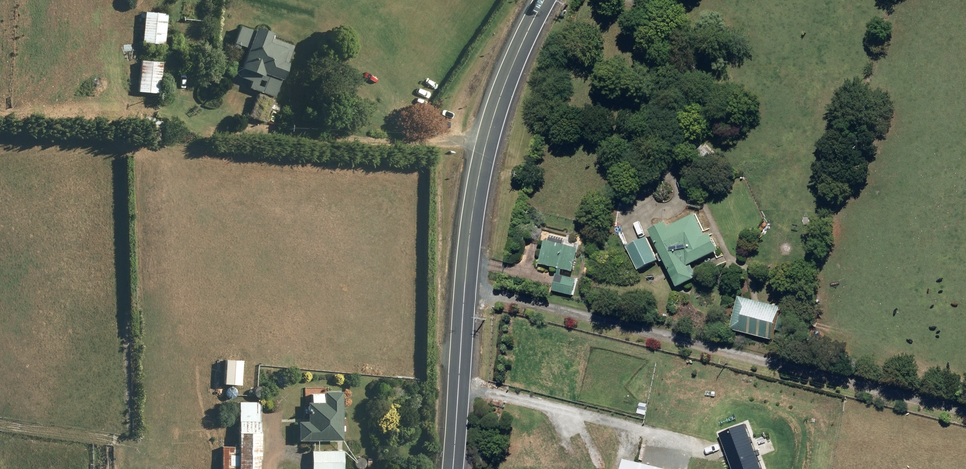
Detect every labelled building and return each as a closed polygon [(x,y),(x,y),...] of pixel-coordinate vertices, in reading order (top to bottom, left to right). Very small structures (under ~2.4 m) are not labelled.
[(142,13),(139,42),(162,44),(164,14),(142,13)] [(244,49),(236,69),(238,69),(235,77),(249,82),(247,89),(271,97),(284,64),(282,63),(289,46),(265,38),(267,34),(250,28),(249,31),(237,27),(230,44),(244,49)] [(139,61),(136,92),(156,94),(159,63),(139,61)] [(145,121),(144,134),(158,135),(159,122),(145,121)] [(649,232),(660,253),(656,255),(660,263),(664,261),(677,288),(694,279),(687,267),(718,251),(710,235),(706,237),(695,215),(668,228),(665,223),(649,232)] [(562,246),(563,242),(549,238),(548,242),(544,241),(539,264),(572,272),(578,249),(562,246)] [(646,238),(626,248),(637,271),(657,261),(646,238)] [(575,280),(556,274),(551,290),(571,295),(575,280)] [(738,297),(730,329),(771,340),(780,308),(738,297)] [(780,317),(777,331),(786,333),(789,319),(780,317)] [(807,335),(804,348),(819,351),(821,338),(807,335)] [(221,361),(220,385),(238,386),(239,362),(221,361)] [(294,442),(339,442),(339,432),(341,432),(341,427),(339,427),(339,393),(321,393),(321,394),(309,394),(309,404),(305,404),(305,423),(294,423),(294,442)] [(229,415),(236,415),(235,448),(219,448),(219,468),(256,468),(257,403),(229,403),(229,415)] [(309,452),(309,468),(341,468),(341,452),(309,452)]
